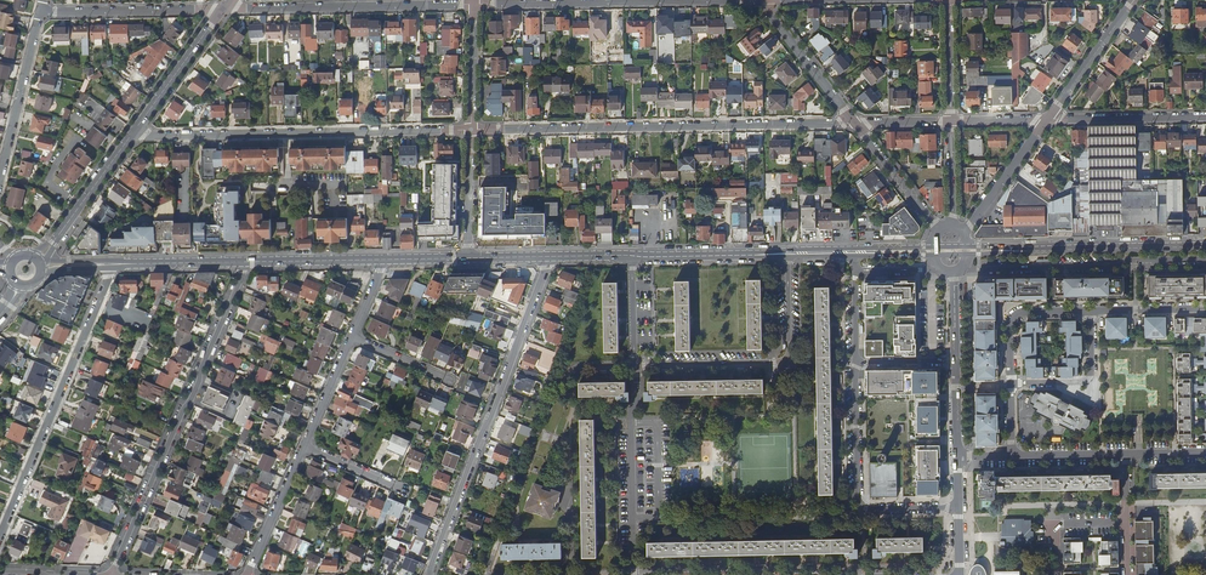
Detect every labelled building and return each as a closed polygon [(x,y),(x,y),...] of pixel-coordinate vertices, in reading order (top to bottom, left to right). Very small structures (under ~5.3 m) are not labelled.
[(13,8),(15,8),(14,11),(24,13),(27,1),(22,0),(15,0),(13,8)] [(809,36),(820,27),(820,7),(811,7),(811,8),(809,8),(809,17),(812,17),(812,21),(813,21),(814,27),(807,32),(809,36)] [(1196,7),(1196,26),(1205,26),(1205,9),(1203,9),(1203,7),(1196,7)] [(1016,8),(1016,20),(1043,19),(1042,9),(1024,9),(1024,8),(1016,8)] [(1053,20),(1062,20),(1062,8),(1053,9),(1053,20)] [(1062,8),(1062,20),(1080,20),(1080,17),(1079,8),(1066,8),(1063,8),(1062,8)] [(997,23),(1012,23),(1011,9),(997,10),(997,23)] [(1188,9),(1174,9),(1174,23),(1188,22),(1188,9)] [(1080,20),(1080,22),(1092,32),(1098,24),(1097,10),(1086,10),(1086,17),(1080,17),(1080,20)] [(849,11),(826,12),(827,23),(849,23),(849,11)] [(914,11),(896,11),(896,24),(914,24),(914,17),(914,11)] [(1146,11),(1139,21),(1140,22),(1151,30),(1154,32),(1158,34),(1161,30),(1154,25),(1158,20),(1157,19),(1159,17),(1155,15),(1153,16),(1146,11)] [(12,31),(13,24),(12,24),(13,15),(6,13),(2,12),(0,20),(0,29),(12,31)] [(861,31),(861,29),(861,25),(866,25),(866,13),(855,13),(855,31),(861,31)] [(695,15),(691,15),(691,20),(691,36),(691,42),(697,42),(696,34),(708,33),(708,23),(708,19),(695,20),(695,17),(695,15)] [(725,15),(725,20),(725,28),(742,28),(745,31),(749,28),(748,27),(753,23),(753,22),(755,20),(753,18),(751,17),(742,23),(740,24),(740,15),(725,15)] [(504,22),(503,22),(503,37),(509,37),(509,28),(519,27),(518,16),(504,16),(504,22)] [(931,16),(917,17),(914,17),(914,24),(914,28),(932,28),(931,16)] [(540,35),(540,18),(526,18),(526,26),(527,26),(527,35),(540,35)] [(556,31),(556,18),(545,18),(545,31),(556,31)] [(565,18),(558,18),(558,30),(570,29),(570,18),(565,18)] [(598,37),(600,37),(602,39),(605,39),(606,37),(607,37),(607,20),(606,21),(604,18),(601,18),(600,21),(599,21),(599,18),(590,18),(590,40),(598,40),(598,37)] [(657,33),(674,33),(674,22),(674,20),(668,20),(668,19),(668,18),(657,18),(657,33)] [(368,20),(351,20),(351,25),(351,34),(368,34),(368,22),(368,20)] [(403,21),(403,37),(402,37),(402,42),(409,42),(409,37),(416,36),(415,20),(403,21)] [(424,20),(424,31),(437,31),(437,24),(435,24),(435,20),(424,20)] [(691,36),(691,20),(685,20),(685,22),(674,22),(674,33),(674,38),(681,37),(681,36),(691,36)] [(708,33),(708,34),(725,34),(725,28),(725,20),(719,20),(719,22),(708,23),(708,33)] [(368,34),(368,37),(380,36),(380,22),(368,22),(368,34)] [(385,22),(385,34),(402,34),(402,22),(385,22)] [(503,37),(503,22),(501,22),(490,23),(490,34),(488,34),(488,39),(503,39),(503,37)] [(590,22),(573,22),(573,36),(590,36),(590,22)] [(1151,30),(1140,22),(1129,36),(1140,44),(1144,38),(1151,30)] [(635,27),(635,23),(631,23),(631,33),(641,33),(641,47),(651,47),(651,23),(650,23),(651,29),(639,29),(639,27),(635,27)] [(299,36),(299,24),(288,24),(289,39),(299,39),(299,36)] [(317,24),(317,39),(334,39),(334,24),(317,24)] [(143,25),(128,26),(128,36),(150,36),(150,29),(143,29),(143,25)] [(271,25),(266,25),(266,36),(266,40),(283,39),(282,26),(271,27),(271,25)] [(299,36),(299,39),(300,44),(305,44),(305,50),(317,50),(317,40),(310,40),(310,25),(301,25),(301,36),(299,36)] [(442,40),(442,55),(457,54),(457,47),(459,47),(459,32),(461,32),(461,25),(452,26),(452,29),(441,30),(442,40)] [(111,43),(128,42),(128,36),(128,26),(118,26),(118,28),(115,28),(115,26),(110,26),(111,43)] [(173,26),(164,38),(173,44),(178,37),(180,38),(184,33),(173,26)] [(71,28),(69,28),(70,38),(82,37),(82,55),(89,55),(88,27),(71,27),(71,28)] [(106,38),(106,27),(92,27),(92,39),(96,38),(96,45),(102,45),(102,38),(106,38)] [(262,27),(248,27),(248,32),(251,32),(251,37),(257,37),(257,39),(262,39),(262,27)] [(53,41),(70,41),(70,38),(69,28),(52,28),(53,41)] [(233,29),(225,40),(236,47),(244,37),(233,29)] [(336,31),(336,43),(348,43),(348,31),(343,30),(343,29),(340,29),(340,31),(336,31)] [(752,54),(762,46),(758,42),(757,43),(756,42),(758,40),(758,39),(758,38),(761,35),(757,29),(742,41),(752,54)] [(1154,32),(1151,30),(1144,38),(1148,41),(1154,32)] [(8,32),(5,46),(7,47),(15,48),(18,35),(14,34),(14,33),(8,32)] [(819,33),(811,39),(823,55),(820,57),(824,62),(829,58),(832,61),(836,57),(827,46),(831,43),(827,38),(825,39),(822,36),(821,37),(819,33)] [(1028,51),(1028,33),(1018,33),(1018,51),(1028,51)] [(1082,40),(1072,33),(1064,44),(1074,51),(1082,40)] [(981,34),(968,34),(969,49),(981,49),(981,34)] [(752,54),(740,63),(744,65),(758,54),(757,52),(760,50),(764,54),(767,52),(769,55),(773,52),(771,49),(776,44),(771,38),(762,46),(752,54)] [(171,48),(160,40),(129,57),(127,57),(123,59),(124,60),(126,60),(127,61),(146,51),(150,53),(145,60),(142,58),(139,63),(143,66),(139,71),(148,78),(156,67),(157,68),(161,62),(160,61),(171,48)] [(908,41),(896,41),(896,56),(908,56),(908,41)] [(1149,50),(1140,44),(1130,57),(1134,61),(1139,64),(1149,50)] [(239,55),(226,45),(217,57),(231,67),(239,55)] [(15,48),(7,47),(5,57),(13,58),(15,48)] [(511,48),(503,48),(503,57),(506,57),(511,57),(511,48)] [(888,68),(888,59),(888,51),(881,50),(881,55),(880,56),(872,52),(872,58),(888,68)] [(1018,62),(1020,61),(1028,56),(1028,51),(1018,51),(1018,62)] [(1052,52),(1041,66),(1045,69),(1056,55),(1052,52)] [(1134,61),(1130,57),(1122,52),(1114,62),(1112,60),(1108,66),(1120,75),(1125,68),(1127,70),(1134,61)] [(846,62),(840,54),(838,56),(836,57),(832,61),(834,64),(833,65),(836,69),(837,68),(841,74),(845,71),(845,72),(847,70),(847,69),(850,67),(850,65),(848,62),(846,62)] [(441,65),(442,73),(456,73),(456,67),(454,67),(454,65),(457,65),(458,55),(445,55),(445,65),(441,65)] [(1045,69),(1057,78),(1068,64),(1056,55),(1045,69)] [(374,62),(374,65),(382,65),(385,65),(385,56),(375,57),(376,62),(374,62)] [(543,63),(543,66),(557,66),(557,56),(552,57),(552,63),(543,63)] [(506,57),(503,57),(493,57),(493,74),(506,74),(506,57)] [(44,74),(54,76),(55,76),(58,63),(49,60),(47,68),(43,67),(42,73),(44,74)] [(967,64),(967,76),(968,76),(978,76),(979,61),(978,61),(973,61),(974,64),(967,64)] [(932,62),(918,62),(918,74),(932,74),(932,62)] [(796,76),(785,63),(775,71),(785,85),(796,76)] [(8,80),(10,69),(9,69),(10,67),(0,65),(0,79),(8,80)] [(882,78),(884,77),(885,76),(884,74),(877,66),(872,70),(870,67),(862,73),(872,86),(882,78)] [(1178,93),(1182,93),(1182,66),(1175,66),(1175,82),(1171,82),(1172,94),(1178,93)] [(535,67),(526,67),(527,77),(535,77),(535,67)] [(410,68),(403,68),(403,72),(403,80),(403,83),(420,83),(420,78),(419,71),(415,71),(415,68),(410,68)] [(640,68),(624,68),(624,72),(625,72),(625,78),(640,78),(640,68)] [(1106,70),(1104,68),(1094,82),(1096,83),(1106,70)] [(1025,72),(1020,69),(1016,73),(1017,74),(1021,77),(1025,72)] [(335,78),(335,70),(331,70),(331,72),(327,72),(327,74),(323,74),(323,72),(320,72),(320,75),(313,75),(313,84),(320,84),(333,84),(333,78),(335,78)] [(1034,86),(1036,88),(1044,93),(1053,80),(1039,70),(1033,77),(1038,81),(1034,86)] [(1117,77),(1106,70),(1096,83),(1105,89),(1106,90),(1107,91),(1117,77)] [(51,91),(54,76),(44,74),(41,88),(51,91)] [(215,84),(216,85),(223,75),(222,74),(215,84)] [(1203,74),(1186,74),(1186,89),(1192,89),(1192,87),(1203,87),(1203,74)] [(223,75),(216,85),(224,90),(228,85),(229,86),(234,80),(228,75),(226,78),(223,75)] [(1013,83),(1013,75),(978,76),(968,76),(968,92),(967,92),(968,105),(981,105),(980,94),(979,92),(977,92),(977,85),(996,85),(996,84),(1013,83)] [(441,82),(441,95),(454,95),(453,80),(452,80),(452,77),(434,77),(435,82),(441,82)] [(545,78),(545,91),(554,91),(554,78),(554,77),(545,78)] [(561,91),(569,91),(569,77),(554,77),(554,78),(562,78),(562,82),(566,82),(566,89),(561,89),(561,91)] [(920,77),(921,106),(934,105),(934,96),(931,96),(931,77),(920,77)] [(1109,92),(1118,78),(1117,77),(1107,91),(1109,92)] [(197,78),(189,88),(200,96),(208,86),(197,78)] [(554,91),(561,91),(561,89),(566,89),(566,82),(562,82),(562,78),(554,78),(554,91)] [(85,79),(80,91),(84,94),(89,82),(85,79)] [(141,93),(131,86),(126,81),(122,86),(128,90),(121,100),(129,107),(133,102),(134,103),(141,93)] [(764,106),(763,81),(757,81),(755,83),(755,88),(757,90),(757,92),(755,94),(745,94),(745,98),(749,98),(749,108),(754,108),(755,107),(764,106)] [(709,82),(709,95),(709,98),(716,98),(716,97),(726,96),(726,88),(726,82),(709,82)] [(1096,83),(1094,82),(1085,96),(1095,103),(1105,89),(1096,83)] [(503,102),(503,91),(503,84),(492,83),(491,94),(487,99),(487,108),(492,113),(492,115),(503,115),(503,102)] [(814,92),(808,83),(797,92),(794,95),(794,99),(794,107),(794,110),(805,110),(805,104),(802,104),(802,102),(803,100),(805,99),(809,96),(814,92)] [(1156,91),(1151,91),(1151,101),(1165,101),(1165,83),(1156,83),(1156,91)] [(271,105),(284,104),(284,98),(284,95),(283,87),(271,88),(271,105)] [(870,87),(858,97),(860,100),(862,98),(870,109),(881,100),(870,87)] [(658,88),(641,89),(641,100),(658,100),(658,91),(658,88)] [(742,88),(726,88),(726,96),(726,102),(731,102),(731,103),(738,103),(738,102),(742,102),(742,88)] [(1039,102),(1045,94),(1044,93),(1036,88),(1026,102),(1029,104),(1036,104),(1039,102)] [(612,89),(608,89),(608,109),(621,109),(621,96),(612,96),(612,89)] [(1144,89),(1131,89),(1131,101),(1144,101),(1144,89)] [(84,94),(80,91),(77,99),(83,104),(88,97),(84,94)] [(520,91),(503,91),(503,102),(511,102),(511,111),(521,111),(520,91)] [(666,106),(675,106),(674,95),(674,91),(658,91),(658,100),(658,106),(666,106)] [(911,91),(895,92),(895,105),(900,105),(900,107),(911,107),(911,105),(911,91)] [(1013,102),(1013,94),(993,94),(993,105),(1007,105),(1007,100),(1009,100),(1009,103),(1013,102)] [(38,95),(36,108),(49,111),(52,98),(38,95)] [(296,114),(296,107),(301,107),(301,95),(295,95),(295,98),(284,98),(284,104),(284,116),(294,115),(294,114),(296,114)] [(390,108),(404,108),(404,95),(390,95),(390,108)] [(692,108),(692,95),(674,95),(675,106),(675,109),(675,110),(684,110),(684,108),(692,108)] [(696,107),(709,107),(709,98),(709,95),(696,95),(696,107)] [(591,103),(591,96),(574,96),(574,111),(591,111),(591,103)] [(785,96),(769,96),(769,109),(785,109),(785,96)] [(528,105),(524,105),(524,114),(539,114),(539,108),(537,108),(537,97),(529,97),(529,108),(528,108),(528,105)] [(130,109),(117,99),(112,106),(116,109),(115,111),(120,114),(121,113),(125,116),(130,109)] [(387,114),(387,102),(387,99),(376,100),(376,115),(387,114)] [(192,106),(184,101),(180,107),(173,103),(164,115),(174,122),(183,110),(192,117),(192,106)] [(340,114),(352,114),(352,101),(340,101),(340,114)] [(591,103),(591,111),(591,112),(603,112),(603,103),(591,103)] [(434,104),(434,115),(450,115),(450,104),(434,104)] [(212,107),(212,117),(225,117),(224,106),(212,107)] [(235,122),(250,122),(250,106),(248,106),(248,109),(232,109),(233,118),(235,118),(235,122)] [(63,118),(68,119),(72,111),(67,109),(63,118)] [(116,117),(106,110),(102,116),(107,119),(108,118),(113,122),(116,117)] [(34,116),(31,130),(42,133),(45,119),(34,116)] [(102,116),(96,124),(106,131),(113,122),(108,118),(107,119),(102,116)] [(1187,124),(1182,124),(1182,135),(1182,136),(1185,136),(1185,145),(1197,145),(1197,135),(1191,135),(1189,135),(1188,135),(1187,124)] [(1136,125),(1089,126),(1089,131),(1089,146),(1090,181),(1090,185),(1090,234),(1099,234),(1099,231),(1098,231),(1098,226),(1115,225),(1115,230),(1114,230),(1114,234),(1123,234),(1123,236),(1184,235),(1184,225),(1183,180),(1138,181),(1137,151),(1136,132),(1136,125)] [(87,141),(88,141),(89,141),(90,141),(89,142),(98,149),(101,145),(102,145),(107,137),(99,131),(96,134),(95,134),(90,140),(90,139),(89,138),(88,138),(87,138),(86,139),(86,140),(87,141)] [(1062,131),(1053,136),(1059,147),(1069,141),(1062,131)] [(1085,147),(1089,146),(1089,131),(1073,131),(1073,143),(1085,143),(1085,147)] [(913,133),(913,132),(897,133),(895,133),(895,148),(913,147),(913,133)] [(1152,132),(1136,132),(1137,151),(1152,151),(1152,132)] [(888,148),(895,148),(895,133),(887,133),(888,148)] [(921,133),(913,133),(913,147),(921,147),(921,150),(936,150),(936,135),(921,135),(921,133)] [(1156,149),(1167,149),(1167,147),(1167,135),(1159,135),(1159,134),(1156,134),(1156,149)] [(1167,134),(1167,135),(1167,147),(1182,146),(1182,145),(1182,136),(1182,135),(1176,135),(1176,134),(1167,134)] [(974,139),(971,139),(972,156),(982,155),(983,139),(980,139),(980,136),(979,135),(976,135),(974,136),(974,139)] [(1008,135),(989,135),(989,146),(1008,146),(1008,135)] [(40,137),(37,147),(51,151),(54,141),(40,137)] [(814,138),(814,150),(814,152),(827,152),(827,138),(814,138)] [(746,140),(746,143),(746,151),(760,151),(759,139),(746,140)] [(845,140),(831,140),(831,155),(845,154),(845,140)] [(790,141),(771,141),(771,158),(778,158),(779,153),(790,153),(790,141)] [(729,144),(729,150),(729,155),(746,155),(746,151),(746,143),(738,143),(738,144),(729,144)] [(578,144),(578,157),(578,163),(591,163),(591,157),(595,157),(595,155),(594,144),(578,144)] [(611,148),(611,144),(594,144),(595,155),(611,155),(611,148)] [(435,145),(435,159),(453,158),(453,145),(435,145)] [(346,156),(346,146),(329,147),(329,170),(340,170),(340,167),(347,167),(346,156)] [(399,147),(400,164),(417,164),(417,160),(417,147),(417,146),(399,147)] [(311,165),(291,165),(291,168),(298,168),(298,171),(312,171),(312,167),(326,167),(326,170),(329,170),(329,147),(310,147),(311,165)] [(291,148),(291,165),(311,165),(310,147),(291,148)] [(524,147),(508,148),(509,162),(524,162),(524,147)] [(73,154),(63,168),(65,169),(59,176),(67,182),(68,180),(75,185),(92,160),(86,155),(87,153),(80,148),(75,155),(73,154)] [(223,152),(224,169),(231,169),(231,172),(245,172),(245,169),(258,169),(259,172),(272,171),(272,168),(276,168),(276,166),(276,148),(223,149),(223,152)] [(611,166),(624,166),(624,148),(619,148),(616,148),(611,148),(611,155),(611,166)] [(696,148),(696,156),(696,160),(712,160),(712,152),(712,148),(696,148)] [(561,149),(544,150),(544,162),(561,162),(561,149)] [(712,160),(712,164),(729,164),(729,155),(729,150),(723,151),(724,152),(712,152),(712,160)] [(814,150),(797,151),(798,162),(815,161),(814,152),(814,150)] [(155,152),(155,164),(168,163),(168,151),(155,152)] [(224,169),(223,152),(217,152),(217,151),(202,151),(203,180),(215,180),(214,172),(220,171),(220,170),(224,169)] [(346,156),(347,167),(354,167),(354,169),(359,169),(359,166),(362,166),(362,171),(364,171),(364,160),(364,151),(359,151),(359,156),(346,156)] [(39,161),(49,163),(53,155),(48,153),(46,159),(40,157),(39,161)] [(180,153),(173,153),(173,167),(179,167),(179,171),(184,171),(184,167),(184,157),(180,157),(180,153)] [(487,167),(487,174),(500,174),(500,153),(487,153),(487,160),(485,160),(485,167),(487,167)] [(936,154),(927,154),(927,168),(936,168),(936,154)] [(1037,165),(1034,168),(1040,172),(1043,169),(1045,170),(1052,161),(1043,154),(1036,164),(1037,165)] [(868,162),(862,155),(847,166),(854,175),(859,171),(859,170),(868,162)] [(383,156),(383,180),(395,180),(395,174),(392,174),(392,156),(383,156)] [(684,156),(684,158),(684,170),(696,170),(696,160),(696,156),(684,156)] [(139,158),(132,167),(141,173),(148,164),(139,158)] [(364,171),(364,172),(379,172),(378,159),(364,160),(364,171)] [(20,169),(19,175),(30,177),(33,163),(23,161),(21,169),(20,169)] [(535,162),(528,162),(529,188),(538,188),(538,180),(535,180),(535,162)] [(458,163),(435,163),(433,221),(418,221),(419,240),(459,239),(459,224),(456,224),(458,163)] [(634,177),(645,177),(645,163),(634,163),(634,177)] [(645,163),(645,177),(657,177),(657,163),(645,163)] [(679,165),(662,166),(662,177),(679,177),(679,170),(679,165)] [(1068,169),(1065,167),(1063,165),(1061,169),(1065,173),(1073,177),(1073,172),(1068,169)] [(985,167),(970,167),(967,167),(967,183),(966,183),(966,191),(976,191),(976,183),(983,183),(983,173),(985,173),(985,167)] [(561,170),(562,183),(562,191),(579,190),(579,182),(573,182),(573,176),(571,176),(568,176),(568,172),(568,170),(561,170)] [(129,175),(126,173),(122,179),(137,190),(144,180),(140,178),(131,171),(129,175)] [(868,198),(884,185),(873,172),(862,181),(857,185),(868,198)] [(140,178),(144,180),(156,189),(156,183),(143,174),(140,178)] [(1021,183),(1016,179),(1008,189),(1011,191),(1014,192),(1021,183)] [(616,190),(623,190),(622,182),(612,182),(612,190),(616,190)] [(943,210),(943,182),(923,183),(923,187),(919,190),(924,196),(928,193),(924,187),(930,187),(930,192),(930,196),(933,196),(933,199),(929,202),(936,211),(943,210)] [(131,192),(119,183),(109,197),(121,206),(131,192)] [(1044,207),(1044,206),(1041,206),(1041,201),(1038,198),(1037,199),(1033,196),(1035,193),(1021,183),(1014,192),(1011,191),(1008,208),(1044,207)] [(1055,190),(1046,183),(1039,192),(1048,199),(1055,190)] [(1074,237),(1090,236),(1090,234),(1090,185),(1073,185),(1073,194),(1074,230),(1074,237)] [(11,198),(9,207),(20,209),(25,190),(12,188),(10,197),(11,198)] [(713,188),(713,193),(713,203),(715,203),(715,201),(726,200),(730,201),(732,201),(743,198),(743,200),(732,203),(733,242),(748,242),(748,235),(747,224),(747,213),(747,188),(713,188)] [(886,188),(875,196),(884,208),(893,200),(890,196),(888,193),(889,192),(886,188)] [(616,204),(616,190),(612,190),(612,204),(613,204),(612,210),(625,210),(625,196),(618,196),(618,204),(616,204)] [(223,196),(218,196),(217,199),(216,202),(216,205),(215,210),(216,214),(216,217),(217,220),(218,220),(218,224),(206,225),(206,223),(195,223),(195,244),(202,244),(202,245),(232,244),(232,240),(241,240),(241,224),(237,225),(236,206),(241,206),(240,191),(223,191),(223,196)] [(641,191),(641,196),(647,196),(647,206),(658,206),(658,196),(649,196),(649,191),(641,191)] [(544,202),(544,192),(533,192),(533,201),(544,202)] [(1048,205),(1048,203),(1035,193),(1033,196),(1037,199),(1038,198),(1041,201),(1041,206),(1044,206),(1048,205)] [(1074,230),(1073,194),(1070,195),(1052,202),(1048,203),(1048,205),(1049,227),(1049,236),(1053,236),(1055,230),(1074,230)] [(365,195),(347,195),(347,204),(365,203),(365,202),(365,195)] [(647,196),(641,196),(632,196),(632,206),(647,206),(647,196)] [(155,221),(174,221),(174,206),(174,200),(172,201),(162,205),(154,209),(155,221)] [(686,214),(697,213),(696,203),(690,203),(690,200),(686,200),(686,203),(684,203),(684,206),(686,206),(686,214)] [(799,226),(798,202),(792,202),(792,213),(785,213),(785,226),(799,226)] [(101,209),(95,218),(103,224),(105,222),(110,225),(113,220),(112,219),(117,213),(104,203),(100,208),(101,209)] [(154,209),(146,203),(142,208),(147,212),(154,209)] [(557,203),(545,203),(545,215),(557,214),(557,203)] [(769,207),(764,207),(765,225),(776,225),(776,223),(781,223),(781,207),(774,207),(773,206),(773,205),(772,205),(771,205),(769,207)] [(1199,216),(1199,205),(1187,205),(1187,216),(1199,216)] [(832,216),(832,229),(850,228),(850,218),(851,218),(850,213),(841,213),(836,214),(836,209),(832,206),(832,207),(832,216)] [(714,207),(715,218),(723,217),(723,207),(714,207)] [(977,238),(1049,237),(1049,236),(1049,227),(1032,227),(1032,226),(1045,225),(1044,207),(1008,208),(1007,209),(1008,232),(1002,232),(1002,230),(999,229),(998,229),(983,230),(980,228),(976,234),(975,234),(976,237),(977,238)] [(814,208),(810,208),(801,208),(802,228),(815,228),(814,208)] [(891,219),(890,219),(890,222),(886,224),(882,224),(882,236),(914,236),(914,235),(918,232),(919,230),(920,229),(919,228),(919,226),(904,208),(891,219)] [(579,215),(579,210),(566,210),(566,226),(579,225),(579,215)] [(39,212),(29,226),(37,233),(48,218),(39,212)] [(529,241),(529,246),(546,246),(546,243),(546,235),(545,217),(543,217),(542,213),(539,213),(540,220),(539,220),(539,233),(529,233),(529,241)] [(819,229),(832,229),(832,216),(821,216),(820,213),(818,213),(819,229)] [(579,215),(579,225),(579,232),(583,231),(583,241),(595,241),(595,231),(590,231),(585,231),(585,229),(585,215),(579,215)] [(271,240),(271,223),(263,224),(263,218),(249,218),(249,224),(241,224),(241,240),(248,240),(248,238),(249,238),(250,244),(258,244),(258,238),(263,237),(265,237),(265,240),(271,240)] [(296,218),(296,248),(312,248),(312,218),(296,218)] [(348,238),(348,218),(318,219),(319,239),(324,239),(324,236),(326,236),(331,236),(332,242),(340,242),(340,236),(342,236),(342,238),(348,238)] [(401,218),(401,228),(413,228),(413,218),(401,218)] [(353,231),(366,231),(365,219),(353,220),(353,231)] [(612,219),(596,219),(596,232),(601,232),(601,241),(612,241),(612,219)] [(503,227),(503,220),(485,220),(485,233),(490,234),(495,234),(495,227),(503,227)] [(155,226),(156,242),(175,242),(174,223),(174,221),(155,221),(155,226)] [(174,223),(175,242),(175,246),(180,246),(186,246),(191,246),(191,225),(188,225),(188,223),(174,223)] [(72,255),(101,255),(100,233),(90,225),(70,252),(72,255)] [(277,225),(277,235),(288,235),(288,231),(285,231),(285,225),(277,225)] [(512,225),(512,226),(512,231),(512,241),(529,241),(529,233),(529,231),(525,231),(525,230),(523,230),(523,229),(517,229),(518,230),(516,230),(516,225),(512,225)] [(156,242),(155,226),(141,227),(141,226),(137,226),(137,227),(133,227),(133,231),(123,232),(123,238),(117,239),(117,247),(150,246),(150,245),(156,245),(156,242)] [(710,226),(697,226),(697,239),(710,239),(710,226)] [(639,240),(639,228),(630,228),(630,240),(639,240)] [(748,235),(748,242),(752,242),(752,235),(755,235),(755,237),(758,237),(758,235),(763,235),(763,228),(749,228),(750,234),(748,235)] [(366,237),(366,238),(366,244),(379,244),(379,231),(366,231),(366,237)] [(401,231),(401,249),(414,249),(414,235),(411,235),(411,231),(401,231)] [(713,232),(714,243),(724,243),(724,234),(721,235),(720,232),(713,232)] [(483,279),(478,292),(491,298),(495,289),(500,278),(503,271),(491,271),(488,279),(483,279)] [(575,276),(563,271),(561,276),(559,275),(556,283),(570,288),(572,283),(574,284),(575,280),(573,279),(575,276)] [(200,292),(202,293),(199,302),(202,304),(216,272),(197,272),(192,283),(191,286),(201,289),(200,292)] [(168,286),(174,274),(153,274),(153,277),(148,277),(148,283),(153,283),(153,286),(165,286),(168,286)] [(259,274),(259,285),(268,284),(268,274),(259,274)] [(485,274),(451,275),(443,293),(473,293),(474,291),(478,292),(483,279),(485,274)] [(52,283),(33,296),(45,301),(44,303),(49,305),(50,303),(53,304),(54,302),(58,304),(57,306),(52,317),(71,325),(74,317),(75,318),(81,303),(79,303),(82,298),(83,299),(93,275),(60,276),(52,283)] [(1082,278),(1052,278),(1052,298),(1063,298),(1065,298),(1076,298),(1078,298),(1101,298),(1104,298),(1123,297),(1123,277),(1121,277),(1082,278)] [(281,284),(283,278),(270,278),(271,290),(278,290),(279,290),(279,284),(281,284)] [(500,278),(495,289),(521,300),(527,283),(526,278),(500,278)] [(975,283),(976,321),(996,321),(995,299),(1047,298),(1046,278),(1043,278),(1018,279),(1007,279),(987,279),(987,283),(975,283)] [(1148,278),(1149,299),(1205,298),(1205,278),(1193,278),(1169,278),(1148,278)] [(322,286),(306,279),(302,288),(300,293),(310,298),(313,292),(318,294),(322,286)] [(400,301),(410,279),(391,280),(387,289),(393,292),(391,297),(400,301)] [(443,285),(432,280),(426,294),(437,299),(443,285)] [(761,280),(747,280),(748,350),(762,350),(762,335),(762,317),(761,289),(761,280)] [(191,286),(192,283),(187,281),(184,290),(178,287),(179,286),(175,284),(169,297),(176,301),(178,297),(180,298),(177,305),(175,310),(180,312),(182,306),(184,302),(191,286)] [(349,281),(346,286),(341,298),(340,299),(352,304),(360,286),(359,282),(349,281)] [(872,281),(865,281),(865,317),(865,337),(865,338),(865,339),(865,341),(865,354),(865,357),(884,357),(895,357),(917,356),(917,347),(917,314),(917,302),(917,300),(917,284),(917,281),(885,281),(873,281),(872,281)] [(129,294),(129,292),(129,289),(130,289),(130,292),(134,292),(134,289),(138,289),(138,282),(122,282),(122,294),(129,294)] [(300,293),(302,288),(288,282),(283,293),(297,299),(300,293)] [(417,309),(426,287),(414,282),(409,292),(417,296),(413,307),(417,309)] [(689,282),(676,282),(676,289),(676,305),(676,320),(676,330),(676,335),(677,351),(690,351),(689,282)] [(341,298),(346,286),(339,283),(337,285),(332,283),(327,292),(341,298)] [(577,300),(583,283),(582,283),(578,294),(575,292),(573,298),(572,298),(577,300)] [(618,283),(605,284),(606,352),(619,352),(619,337),(619,320),(619,306),(619,291),(618,283)] [(817,357),(831,357),(831,342),(831,325),(830,297),(830,288),(830,286),(830,285),(816,285),(817,357)] [(154,306),(158,308),(166,290),(163,289),(160,291),(154,306)] [(521,300),(495,289),(491,298),(517,309),(521,300)] [(563,294),(573,298),(575,292),(565,289),(563,294)] [(272,303),(274,298),(265,294),(263,299),(272,303)] [(576,305),(577,300),(572,298),(563,295),(561,299),(576,305)] [(118,296),(114,308),(123,311),(128,300),(118,296)] [(254,313),(261,316),(267,301),(255,296),(252,302),(251,304),(249,310),(252,312),(254,313)] [(561,302),(549,297),(544,309),(556,313),(561,302)] [(136,308),(138,301),(133,299),(130,306),(136,308)] [(397,306),(384,300),(378,314),(391,319),(397,306)] [(196,319),(200,309),(194,307),(192,312),(190,311),(192,306),(184,302),(182,306),(180,312),(181,313),(188,316),(193,318),(196,319)] [(346,314),(336,309),(334,308),(327,323),(339,328),(346,314)] [(510,319),(494,313),(486,310),(484,315),(508,325),(510,319)] [(193,318),(188,316),(181,313),(175,326),(181,329),(189,332),(192,326),(190,325),(193,318)] [(265,318),(261,316),(254,313),(248,327),(259,332),(265,318)] [(472,320),(481,322),(484,315),(474,314),(472,320)] [(1158,316),(1153,316),(1153,318),(1145,318),(1145,322),(1142,322),(1143,327),(1145,327),(1145,337),(1156,336),(1167,336),(1167,326),(1169,326),(1169,321),(1166,321),(1166,317),(1163,317),(1158,318),(1158,316)] [(150,326),(154,319),(148,317),(145,324),(144,324),(140,333),(142,334),(145,335),(148,331),(150,326)] [(467,319),(452,317),(449,322),(465,325),(467,319)] [(1119,317),(1114,317),(1114,318),(1106,318),(1106,322),(1104,323),(1104,327),(1106,327),(1106,337),(1117,337),(1128,337),(1128,327),(1130,327),(1130,322),(1128,322),(1127,318),(1124,318),(1119,318),(1119,317)] [(1179,318),(1175,318),(1175,331),(1175,336),(1180,336),(1180,333),(1185,333),(1185,335),(1190,334),(1189,317),(1184,317),(1184,319),(1179,319),(1179,318)] [(1195,317),(1189,317),(1190,334),(1194,334),(1194,333),(1200,332),(1200,336),(1204,336),(1204,318),(1199,318),(1199,319),(1195,319),(1195,317)] [(390,325),(374,318),(369,330),(374,332),(375,331),(385,336),(390,325)] [(557,323),(544,318),(540,328),(550,332),(553,333),(557,323)] [(467,319),(465,325),(478,329),(481,322),(472,320),(467,319)] [(39,326),(28,320),(21,333),(29,338),(31,335),(34,337),(34,336),(35,334),(37,329),(39,326)] [(123,326),(109,320),(104,331),(118,337),(123,326)] [(996,343),(996,321),(976,321),(977,380),(997,380),(996,366),(999,366),(999,357),(999,353),(998,353),(999,346),(998,343),(996,343)] [(1042,332),(1042,321),(1026,321),(1026,332),(1021,332),(1022,359),(1025,359),(1026,377),(1047,377),(1047,371),(1047,369),(1047,367),(1040,367),(1040,358),(1036,358),(1036,356),(1036,345),(1036,334),(1036,332),(1042,332)] [(1076,321),(1060,321),(1060,332),(1066,332),(1066,334),(1066,344),(1066,355),(1066,358),(1062,358),(1062,367),(1055,367),(1055,369),(1055,371),(1055,377),(1056,377),(1077,376),(1077,358),(1081,358),(1080,331),(1076,331),(1076,321)] [(494,323),(489,336),(502,341),(506,328),(494,323)] [(59,326),(53,339),(65,344),(70,331),(59,326)] [(335,331),(324,327),(318,341),(329,346),(335,331)] [(175,343),(182,346),(187,348),(193,334),(189,332),(181,329),(175,343)] [(232,336),(237,339),(241,340),(244,333),(235,329),(232,336)] [(145,335),(141,345),(145,346),(148,348),(149,345),(146,344),(152,333),(148,331),(145,335)] [(559,336),(553,333),(550,332),(546,341),(556,345),(559,336)] [(141,345),(145,335),(142,334),(136,347),(133,345),(131,350),(137,353),(138,351),(141,345)] [(431,359),(441,340),(432,335),(426,347),(425,347),(422,351),(424,352),(422,355),(431,359)] [(34,336),(34,337),(30,344),(38,347),(42,339),(34,336)] [(237,339),(232,336),(226,349),(235,352),(241,340),(237,339)] [(281,346),(293,351),(296,342),(285,337),(281,346)] [(418,352),(423,341),(411,337),(407,348),(418,352)] [(274,354),(278,346),(267,341),(264,349),(274,354)] [(330,346),(329,346),(318,341),(312,355),(323,360),(330,346)] [(105,342),(100,354),(113,359),(117,347),(105,342)] [(448,361),(454,350),(440,343),(434,356),(440,359),(440,358),(448,361)] [(54,353),(56,349),(44,344),(39,356),(53,362),(57,354),(54,353)] [(5,366),(15,352),(4,345),(0,351),(0,362),(5,366)] [(473,345),(469,356),(478,359),(482,349),(473,345)] [(187,348),(182,346),(175,360),(183,363),(186,364),(192,350),(187,348)] [(458,356),(453,353),(449,363),(454,366),(454,365),(460,368),(464,359),(458,356)] [(497,359),(483,353),(480,359),(486,362),(483,370),(481,369),(479,376),(489,380),(491,375),(493,376),(497,364),(495,363),(497,359)] [(1178,353),(1178,357),(1177,357),(1178,362),(1195,362),(1195,360),(1195,358),(1192,358),(1192,353),(1178,353)] [(238,357),(229,354),(226,362),(234,365),(238,357)] [(355,364),(356,365),(365,369),(370,359),(360,354),(355,364)] [(323,360),(312,355),(306,369),(313,372),(318,374),(324,360),(323,360)] [(526,355),(522,367),(528,369),(530,365),(535,367),(537,360),(526,355)] [(109,362),(99,357),(92,375),(103,380),(110,365),(108,364),(109,362)] [(817,366),(831,366),(831,357),(817,357),(817,366)] [(183,363),(175,360),(171,358),(165,372),(177,377),(183,363)] [(36,362),(32,372),(44,377),(45,374),(46,371),(48,372),(50,367),(48,367),(36,362)] [(1195,364),(1195,362),(1178,362),(1178,367),(1179,367),(1179,372),(1192,371),(1192,366),(1195,366),(1195,364)] [(349,381),(360,386),(367,370),(365,369),(356,365),(354,368),(355,368),(349,381)] [(306,369),(299,366),(294,377),(309,383),(313,372),(306,369)] [(831,370),(831,366),(817,366),(819,495),(834,495),(834,494),(833,480),(833,462),(833,434),(832,416),(832,388),(832,386),(831,370)] [(217,381),(228,386),(234,372),(223,367),(217,381)] [(255,381),(263,384),(269,370),(261,367),(255,381)] [(390,380),(388,386),(393,388),(398,378),(402,380),(406,372),(397,367),(391,380),(390,380)] [(537,374),(524,369),(522,375),(518,374),(514,385),(516,386),(515,387),(530,393),(537,374)] [(899,370),(886,370),(866,370),(866,373),(866,394),(916,394),(916,402),(916,407),(916,427),(916,436),(926,436),(940,436),(940,421),(940,419),(940,417),(940,401),(940,394),(940,390),(940,384),(940,382),(940,370),(920,370),(899,370)] [(32,372),(28,382),(44,389),(46,384),(44,384),(45,381),(46,378),(44,377),(32,372)] [(14,376),(11,381),(20,385),(22,380),(18,378),(14,376)] [(239,377),(234,388),(239,390),(244,379),(239,377)] [(1196,388),(1196,386),(1196,383),(1192,384),(1192,378),(1179,379),(1179,383),(1178,383),(1178,388),(1196,388)] [(92,379),(85,394),(97,399),(103,384),(92,379)] [(164,388),(145,379),(138,393),(153,400),(156,393),(161,395),(164,388)] [(468,379),(465,392),(483,396),(486,384),(468,379)] [(763,393),(763,379),(751,379),(739,379),(694,380),(658,380),(655,380),(650,380),(651,391),(645,391),(645,400),(655,400),(654,397),(658,397),(658,395),(763,393)] [(304,393),(307,387),(296,382),(291,380),(288,386),(293,388),(291,392),(304,398),(306,394),(304,393)] [(346,380),(343,387),(352,391),(355,385),(346,380)] [(585,383),(580,383),(580,397),(617,397),(617,399),(623,399),(623,402),(629,402),(629,393),(626,393),(626,382),(616,382),(585,383)] [(413,405),(414,402),(420,389),(421,388),(415,385),(408,402),(413,405)] [(28,386),(23,399),(37,405),(43,392),(28,386)] [(216,405),(226,409),(230,397),(221,393),(222,391),(210,386),(203,401),(215,407),(216,405)] [(1192,392),(1196,392),(1196,390),(1196,388),(1178,388),(1178,393),(1179,393),(1179,397),(1192,397),(1192,392)] [(349,400),(362,406),(365,407),(366,404),(362,402),(363,399),(359,397),(357,400),(350,398),(352,393),(341,389),(339,393),(345,395),(344,397),(350,399),(349,400)] [(420,389),(414,402),(429,408),(433,397),(428,395),(429,393),(420,389)] [(1059,398),(1045,391),(1044,393),(1040,391),(1039,393),(1034,391),(1032,394),(1030,396),(1030,397),(1029,403),(1033,405),(1032,407),(1036,409),(1035,411),(1051,419),(1050,421),(1051,422),(1052,424),(1053,424),(1055,425),(1056,425),(1058,424),(1059,423),(1067,427),(1073,430),(1074,428),(1079,430),(1080,428),(1084,430),(1089,425),(1089,422),(1089,419),(1085,417),(1086,415),(1082,412),(1083,410),(1072,405),(1064,401),(1059,398)] [(244,427),(251,413),(257,399),(246,394),(233,422),(244,427)] [(434,395),(433,397),(429,408),(428,409),(437,412),(439,408),(444,411),(448,402),(434,395)] [(996,395),(976,395),(976,406),(977,432),(977,448),(997,447),(996,431),(999,431),(998,422),(999,422),(999,418),(998,418),(998,408),(996,408),(996,395)] [(4,396),(2,400),(11,405),(13,400),(4,396)] [(349,400),(345,399),(345,400),(337,396),(334,404),(337,405),(333,413),(341,416),(344,418),(347,410),(358,415),(362,406),(349,400)] [(508,402),(506,408),(517,412),(521,401),(517,400),(518,399),(511,396),(509,403),(508,402)] [(1196,406),(1196,404),(1196,402),(1192,402),(1192,397),(1179,397),(1179,401),(1178,401),(1178,406),(1196,406)] [(306,403),(295,399),(289,413),(300,418),(306,403)] [(85,400),(79,413),(94,419),(99,407),(85,400)] [(464,400),(458,415),(472,420),(477,405),(464,400)] [(34,408),(16,401),(10,415),(31,424),(35,414),(32,413),(34,408)] [(117,417),(123,420),(128,408),(123,405),(117,417)] [(288,412),(274,406),(267,420),(278,425),(283,415),(286,417),(288,412)] [(1193,410),(1196,410),(1196,408),(1196,406),(1178,406),(1178,411),(1179,411),(1179,415),(1193,415),(1193,410)] [(225,418),(210,412),(208,414),(202,412),(198,423),(211,429),(216,419),(223,422),(225,418)] [(94,419),(79,413),(73,427),(88,433),(94,419)] [(508,413),(506,418),(515,421),(517,416),(508,413)] [(1193,420),(1193,415),(1179,415),(1180,419),(1179,419),(1179,424),(1196,424),(1196,422),(1196,420),(1193,420)] [(332,432),(344,437),(345,438),(353,422),(344,418),(341,416),(338,422),(337,421),(332,432)] [(134,426),(116,418),(111,428),(123,433),(125,429),(131,432),(134,426)] [(513,421),(506,418),(498,438),(510,443),(515,428),(512,426),(513,421)] [(409,419),(406,425),(419,431),(422,425),(409,419)] [(261,434),(272,439),(278,425),(267,420),(261,434)] [(467,424),(456,420),(454,427),(457,428),(453,438),(464,443),(468,433),(471,434),(474,426),(468,424),(467,424)] [(595,420),(581,420),(582,557),(596,556),(596,543),(596,526),(596,497),(595,480),(595,451),(595,434),(595,420)] [(28,428),(14,422),(8,437),(22,443),(28,428)] [(69,429),(56,424),(54,428),(67,434),(69,429)] [(1196,426),(1196,424),(1179,424),(1179,429),(1180,429),(1180,433),(1193,433),(1193,428),(1196,428),(1196,426)] [(189,436),(202,441),(206,431),(193,425),(188,435),(189,436)] [(394,432),(388,446),(397,450),(395,454),(403,457),(411,440),(394,432)] [(433,438),(440,441),(443,436),(435,433),(433,438)] [(1197,433),(1193,433),(1180,433),(1179,433),(1179,438),(1180,438),(1180,443),(1193,442),(1193,437),(1197,437),(1197,436),(1197,433)] [(131,440),(120,435),(119,436),(114,434),(111,440),(110,444),(109,446),(118,450),(121,443),(128,446),(131,440)] [(205,443),(202,441),(189,436),(185,446),(201,453),(205,443)] [(345,438),(344,437),(340,446),(345,448),(342,454),(349,458),(354,446),(352,445),(353,441),(345,438)] [(141,444),(149,448),(150,444),(151,442),(144,439),(141,444)] [(712,440),(701,440),(701,461),(712,461),(712,440)] [(91,460),(100,442),(97,441),(96,442),(92,441),(90,446),(85,444),(82,450),(85,452),(83,457),(87,458),(91,460)] [(243,450),(245,445),(240,443),(239,446),(237,445),(233,455),(238,457),(241,449),(243,450)] [(362,445),(358,443),(354,452),(358,454),(362,445)] [(926,445),(916,445),(916,496),(941,496),(941,475),(940,462),(940,460),(940,445),(926,445)] [(276,448),(273,454),(284,459),(289,448),(283,446),(281,451),(276,448)] [(497,446),(493,457),(506,462),(510,452),(497,446)] [(411,449),(405,464),(410,466),(411,465),(420,469),(426,456),(411,449)] [(440,468),(453,473),(460,456),(447,451),(440,468)] [(134,458),(140,460),(141,461),(144,455),(137,452),(134,458)] [(264,469),(270,471),(276,457),(265,452),(258,466),(264,469)] [(135,471),(140,460),(134,458),(132,457),(124,453),(122,457),(124,460),(121,465),(135,471)] [(61,469),(58,475),(69,480),(78,460),(64,454),(58,468),(61,469)] [(870,497),(897,497),(897,496),(897,487),(897,462),(886,462),(886,459),(887,458),(887,456),(887,455),(886,454),(885,454),(884,454),(883,454),(882,454),(881,455),(881,456),(880,457),(880,459),(881,459),(881,460),(881,462),(870,463),(870,497)] [(186,468),(201,475),(204,469),(200,467),(203,460),(192,456),(186,468)] [(0,459),(0,477),(2,478),(8,463),(0,459)] [(306,475),(337,490),(340,484),(334,481),(333,483),(323,479),(324,478),(320,476),(322,470),(320,469),(322,463),(313,459),(306,475)] [(108,463),(102,460),(99,468),(101,469),(99,473),(103,475),(108,463)] [(170,478),(184,485),(185,482),(195,486),(201,475),(186,468),(178,464),(174,473),(173,472),(170,478)] [(245,476),(247,468),(239,466),(236,473),(245,476)] [(232,472),(226,469),(222,478),(225,480),(227,475),(230,476),(232,472)] [(270,471),(264,469),(260,478),(272,483),(276,474),(270,471)] [(498,476),(485,471),(481,482),(483,483),(482,485),(493,489),(498,476)] [(996,491),(996,490),(1111,489),(1111,487),(1113,487),(1113,494),(1120,494),(1119,479),(1114,479),(1111,479),(1110,475),(1101,475),(1074,476),(1056,476),(1028,476),(1010,477),(994,477),(994,472),(994,471),(990,471),(984,471),(982,471),(980,472),(978,474),(977,475),(977,477),(977,479),(978,479),(979,489),(977,489),(977,491),(978,493),(980,495),(981,496),(984,497),(995,497),(995,491),(996,491)] [(125,478),(132,481),(135,475),(128,472),(125,478)] [(1193,474),(1165,474),(1157,474),(1157,472),(1150,472),(1151,489),(1157,489),(1157,487),(1205,487),(1205,473),(1193,474)] [(445,490),(450,477),(438,473),(434,485),(445,490)] [(85,486),(93,490),(99,478),(91,474),(90,475),(89,474),(87,477),(85,476),(83,481),(87,482),(85,486)] [(353,489),(351,488),(353,482),(343,478),(340,484),(337,490),(337,492),(350,497),(353,489)] [(550,517),(559,491),(535,482),(532,492),(533,492),(531,499),(529,499),(526,508),(550,517)] [(224,485),(220,483),(213,498),(222,502),(225,495),(221,493),(224,485)] [(164,495),(172,498),(177,501),(182,489),(169,484),(164,495)] [(264,486),(260,484),(254,497),(264,501),(270,490),(263,487),(264,486)] [(305,497),(317,502),(322,489),(311,484),(305,497)] [(357,486),(349,503),(364,510),(370,498),(360,494),(362,488),(357,486)] [(106,495),(113,499),(116,492),(109,489),(106,495)] [(48,516),(55,519),(63,500),(45,491),(40,502),(52,507),(48,516)] [(560,491),(559,491),(550,517),(551,517),(560,491)] [(106,495),(103,494),(97,507),(110,512),(115,500),(113,499),(106,495)] [(206,514),(207,512),(211,503),(213,498),(204,494),(197,509),(206,514)] [(423,513),(433,517),(440,499),(430,495),(423,513)] [(166,511),(176,515),(184,519),(190,506),(177,501),(172,498),(166,511)] [(222,502),(213,498),(211,503),(220,507),(222,502)] [(380,518),(381,516),(383,510),(387,502),(375,498),(369,513),(380,518)] [(387,502),(383,510),(388,512),(393,500),(388,498),(387,502)] [(63,500),(55,519),(60,521),(68,502),(63,500)] [(259,506),(245,500),(240,510),(247,513),(248,511),(252,513),(251,515),(263,520),(265,516),(257,512),(259,506)] [(293,513),(304,519),(311,505),(299,500),(293,513)] [(400,517),(405,505),(393,500),(388,512),(400,517)] [(157,510),(151,525),(157,528),(161,520),(168,522),(171,516),(157,510)] [(206,514),(203,520),(208,522),(212,514),(207,512),(206,514)] [(491,518),(473,512),(467,526),(473,529),(472,530),(478,533),(483,521),(489,523),(491,518)] [(234,524),(236,525),(246,529),(250,531),(255,519),(239,513),(234,524)] [(302,523),(303,519),(295,516),(294,519),(292,518),(289,524),(291,525),(288,532),(294,535),(295,535),(300,537),(303,530),(298,528),(300,522),(302,523)] [(380,518),(377,526),(381,528),(386,517),(381,516),(380,518)] [(425,539),(431,522),(418,517),(417,518),(412,516),(410,523),(409,522),(405,531),(413,534),(416,526),(420,527),(416,536),(425,539)] [(1008,538),(1008,546),(1030,545),(1031,541),(1033,540),(1032,532),(1030,531),(1030,521),(1023,521),(1023,519),(1004,519),(1004,524),(1001,524),(1001,532),(1008,532),(1008,534),(1007,534),(1007,538),(1008,538)] [(98,525),(110,531),(112,526),(100,521),(98,525)] [(1153,521),(1135,521),(1135,540),(1148,540),(1148,545),(1136,545),(1136,563),(1144,563),(1153,563),(1154,563),(1153,521)] [(24,522),(17,540),(21,542),(21,544),(25,545),(33,526),(24,522)] [(302,523),(300,522),(298,528),(303,530),(306,525),(302,523)] [(342,522),(338,530),(345,531),(349,532),(351,526),(342,522)] [(230,539),(237,541),(240,543),(246,529),(236,525),(230,539)] [(95,547),(101,535),(94,532),(88,544),(95,547)] [(299,538),(287,532),(285,536),(283,536),(279,545),(292,552),(299,538)] [(196,552),(201,542),(185,534),(180,545),(196,552)] [(101,535),(95,547),(101,550),(107,538),(101,535)] [(156,540),(146,535),(140,547),(151,552),(156,540)] [(460,536),(455,549),(468,553),(473,541),(460,536)] [(230,539),(226,537),(224,542),(234,547),(237,541),(230,539)] [(887,552),(924,552),(924,537),(908,538),(892,538),(877,538),(878,549),(875,549),(875,557),(882,557),(882,554),(887,554),(887,552)] [(416,538),(413,546),(411,545),(409,549),(418,553),(417,554),(421,555),(425,545),(423,544),(424,542),(416,538)] [(1080,538),(1063,538),(1063,551),(1080,550),(1080,542),(1080,538)] [(21,542),(17,540),(11,553),(21,556),(25,545),(21,544),(21,542)] [(64,559),(71,544),(60,540),(54,554),(64,559)] [(178,545),(167,540),(164,549),(174,553),(178,545)] [(561,556),(561,542),(548,542),(545,542),(545,540),(540,540),(540,542),(518,543),(514,543),(514,540),(511,540),(511,543),(502,543),(502,557),(561,556)] [(851,550),(850,540),(647,543),(647,557),(664,557),(679,556),(710,556),(724,556),(755,555),(770,555),(801,555),(816,554),(843,554),(843,556),(847,556),(847,559),(853,559),(853,550),(851,550)] [(240,543),(237,541),(234,547),(234,548),(235,549),(240,551),(243,544),(240,543)] [(1101,555),(1118,555),(1118,542),(1101,542),(1101,555)] [(214,563),(220,550),(207,545),(201,557),(214,563)] [(359,564),(363,557),(365,551),(361,549),(360,551),(349,546),(343,557),(359,564)] [(400,553),(387,548),(382,561),(390,564),(388,570),(392,571),(400,553)] [(243,566),(248,554),(240,551),(235,549),(230,561),(243,566)] [(1080,563),(1080,550),(1063,551),(1063,564),(1064,564),(1080,563)] [(264,564),(266,566),(276,568),(280,552),(278,551),(278,553),(267,551),(264,564)] [(311,551),(305,563),(317,568),(322,556),(311,551)] [(328,552),(320,568),(338,569),(338,557),(332,557),(332,553),(328,552)] [(465,556),(454,552),(450,563),(458,567),(456,572),(463,574),(465,569),(462,568),(465,556)] [(412,558),(406,555),(402,567),(414,572),(417,565),(423,568),(425,563),(412,558)] [(1118,555),(1101,555),(1101,565),(1101,566),(1110,566),(1110,567),(1118,567),(1118,555)] [(359,564),(357,569),(361,571),(363,567),(369,570),(371,568),(372,569),(377,559),(369,556),(368,559),(363,557),(359,564)] [(979,565),(977,564),(975,565),(974,566),(971,568),(970,570),(970,573),(969,574),(986,574),(986,572),(985,570),(983,568),(982,566),(981,565),(979,565)] [(1157,567),(1153,567),(1147,567),(1147,574),(1157,574),(1157,567)]
